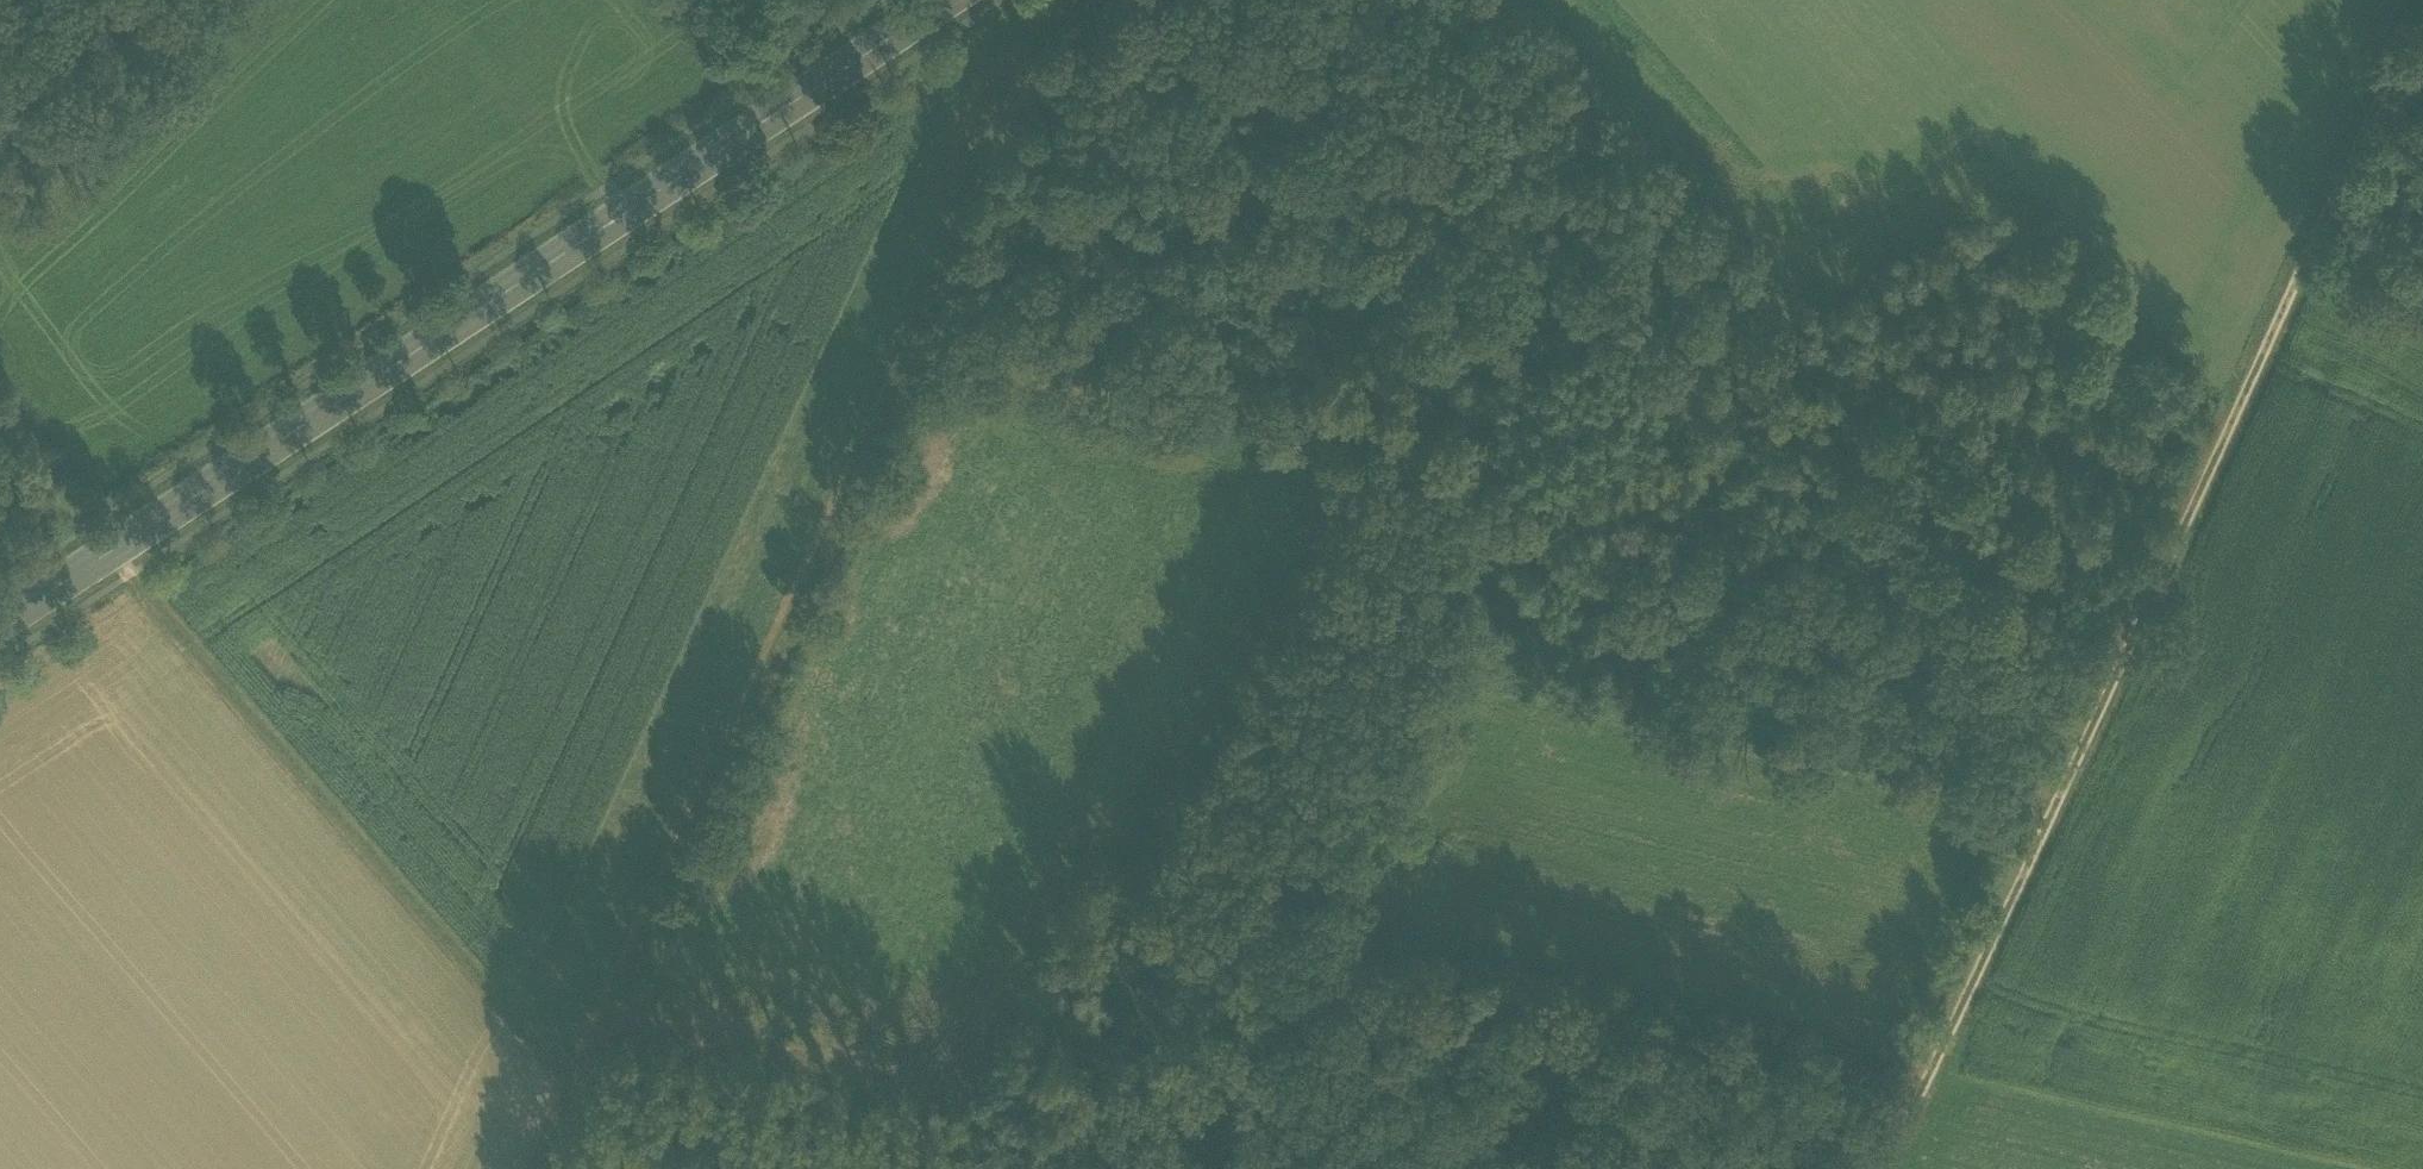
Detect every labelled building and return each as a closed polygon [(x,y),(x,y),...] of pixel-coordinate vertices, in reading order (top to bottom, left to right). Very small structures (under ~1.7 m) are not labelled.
[(886,37),(897,26),(895,23),(902,15),(896,9),(877,27),(886,37)]
